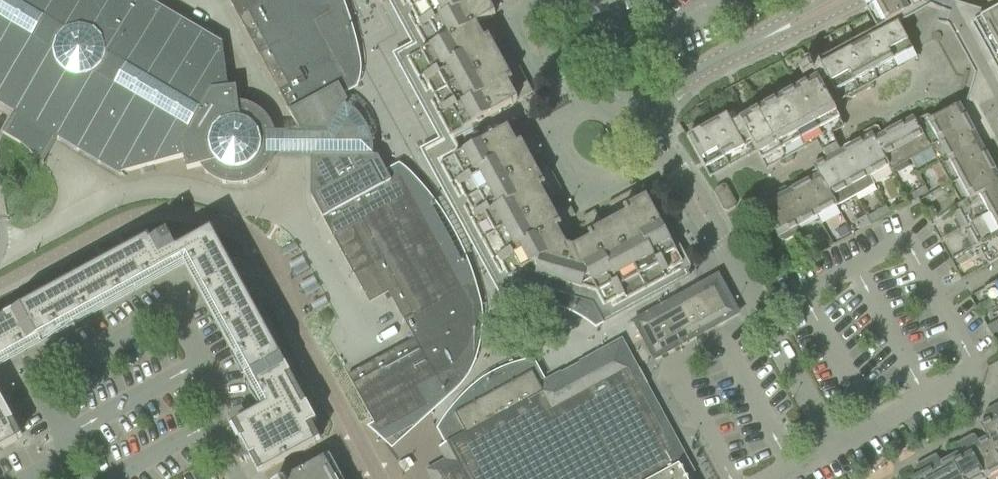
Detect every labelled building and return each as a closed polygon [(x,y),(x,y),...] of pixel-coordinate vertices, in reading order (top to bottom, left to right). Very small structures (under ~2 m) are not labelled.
[(128,172),(183,158),(186,171),(200,167),(200,168),(204,172),(207,176),(214,181),(221,184),(228,186),(235,186),(242,186),(249,184),(253,182),(262,176),(270,167),(272,163),(274,156),(276,146),(276,143),(275,136),(273,129),(270,122),(263,114),(262,113),(252,107),(247,105),(245,105),(243,104),(238,103),(236,88),(228,89),(222,47),(143,0),(0,0),(0,97),(128,172)] [(290,111),(288,112),(300,133),(327,133),(341,110),(340,110),(330,92),(340,88),(339,87),(348,82),(317,25),(336,15),(328,0),(229,0),(290,111)] [(422,28),(418,30),(428,49),(409,60),(419,80),(425,77),(445,114),(440,117),(451,137),(532,93),(491,17),(495,15),(490,7),(504,0),(407,0),(422,28)] [(876,30),(875,30),(874,30),(818,61),(817,61),(809,66),(812,71),(812,72),(812,73),(816,79),(797,90),(778,100),(759,111),(739,122),(731,126),(726,117),(707,128),(687,138),(700,164),(715,190),(714,194),(723,211),(727,212),(730,210),(731,210),(735,208),(743,207),(760,206),(778,239),(785,241),(796,235),(798,229),(797,228),(874,186),(869,177),(888,167),(890,171),(891,171),(898,174),(909,168),(907,162),(930,150),(961,207),(955,210),(956,212),(952,214),(961,230),(971,224),(992,263),(997,260),(997,0),(985,0),(989,7),(982,11),(957,4),(944,0),(928,0),(919,5),(916,1),(914,0),(912,0),(908,2),(907,0),(860,0),(876,30)] [(812,71),(809,66),(809,65),(799,70),(803,78),(812,73),(812,72),(812,71)] [(739,121),(747,116),(740,103),(732,107),(739,121)] [(20,146),(34,123),(16,112),(2,135),(20,146)] [(529,158),(540,152),(527,128),(511,136),(507,128),(447,161),(477,219),(472,222),(499,271),(506,273),(511,282),(578,302),(595,292),(598,299),(602,301),(604,305),(609,303),(614,304),(625,298),(626,300),(665,279),(662,274),(680,264),(680,265),(687,261),(651,194),(638,202),(632,191),(608,204),(616,220),(603,227),(594,212),(582,218),(585,224),(580,227),(576,241),(578,246),(573,248),(566,246),(563,241),(567,239),(572,224),(569,219),(575,216),(568,204),(553,212),(546,199),(561,190),(547,166),(537,172),(529,158)] [(367,159),(367,158),(311,157),(310,197),(322,219),(323,219),(369,303),(388,293),(413,340),(347,376),(373,422),(379,434),(427,408),(417,389),(455,368),(469,348),(474,333),(474,332),(472,309),(399,175),(390,180),(381,189),(367,159)] [(941,191),(949,186),(937,164),(932,167),(939,181),(937,183),(941,191)] [(914,201),(928,193),(925,187),(911,194),(914,201)] [(871,225),(890,214),(886,207),(867,217),(871,225)] [(931,207),(924,211),(929,220),(936,217),(931,207)] [(861,229),(870,224),(866,217),(857,222),(861,229)] [(844,227),(834,232),(838,240),(848,234),(844,227)] [(212,231),(211,231),(176,250),(167,235),(152,244),(149,239),(0,320),(0,360),(182,261),(181,259),(185,257),(267,406),(236,423),(245,439),(240,441),(249,459),(254,457),(263,472),(315,444),(306,428),(316,423),(212,231)] [(973,251),(954,257),(957,267),(976,261),(973,251)] [(700,335),(738,315),(718,279),(685,296),(680,296),(700,335)] [(983,290),(997,317),(997,282),(983,290)] [(682,345),(700,335),(680,296),(661,307),(682,345)] [(984,316),(994,310),(988,300),(978,305),(984,316)] [(654,360),(682,345),(661,307),(634,322),(654,360)] [(997,333),(997,322),(997,321),(987,327),(992,336),(997,333)] [(629,374),(617,353),(543,394),(524,404),(466,436),(448,446),(457,463),(437,474),(439,478),(686,478),(638,391),(647,386),(638,369),(629,374)] [(543,394),(538,384),(532,374),(513,384),(524,404),(543,394)] [(466,436),(524,404),(513,384),(455,416),(466,436)] [(17,441),(9,425),(14,423),(0,398),(0,451),(17,441)] [(982,429),(997,457),(997,458),(997,413),(994,406),(986,410),(984,414),(988,420),(990,425),(982,429)] [(997,457),(982,429),(981,430),(986,438),(978,443),(975,436),(971,435),(963,440),(984,478),(988,478),(997,474),(997,458),(997,457)] [(963,440),(954,445),(952,449),(956,455),(949,459),(960,478),(984,478),(963,440)] [(937,457),(933,456),(925,461),(935,478),(960,478),(949,459),(940,463),(937,457)] [(925,461),(916,465),(915,469),(919,475),(912,478),(935,478),(925,461)] [(333,476),(314,465),(288,478),(334,478),(333,476)]
